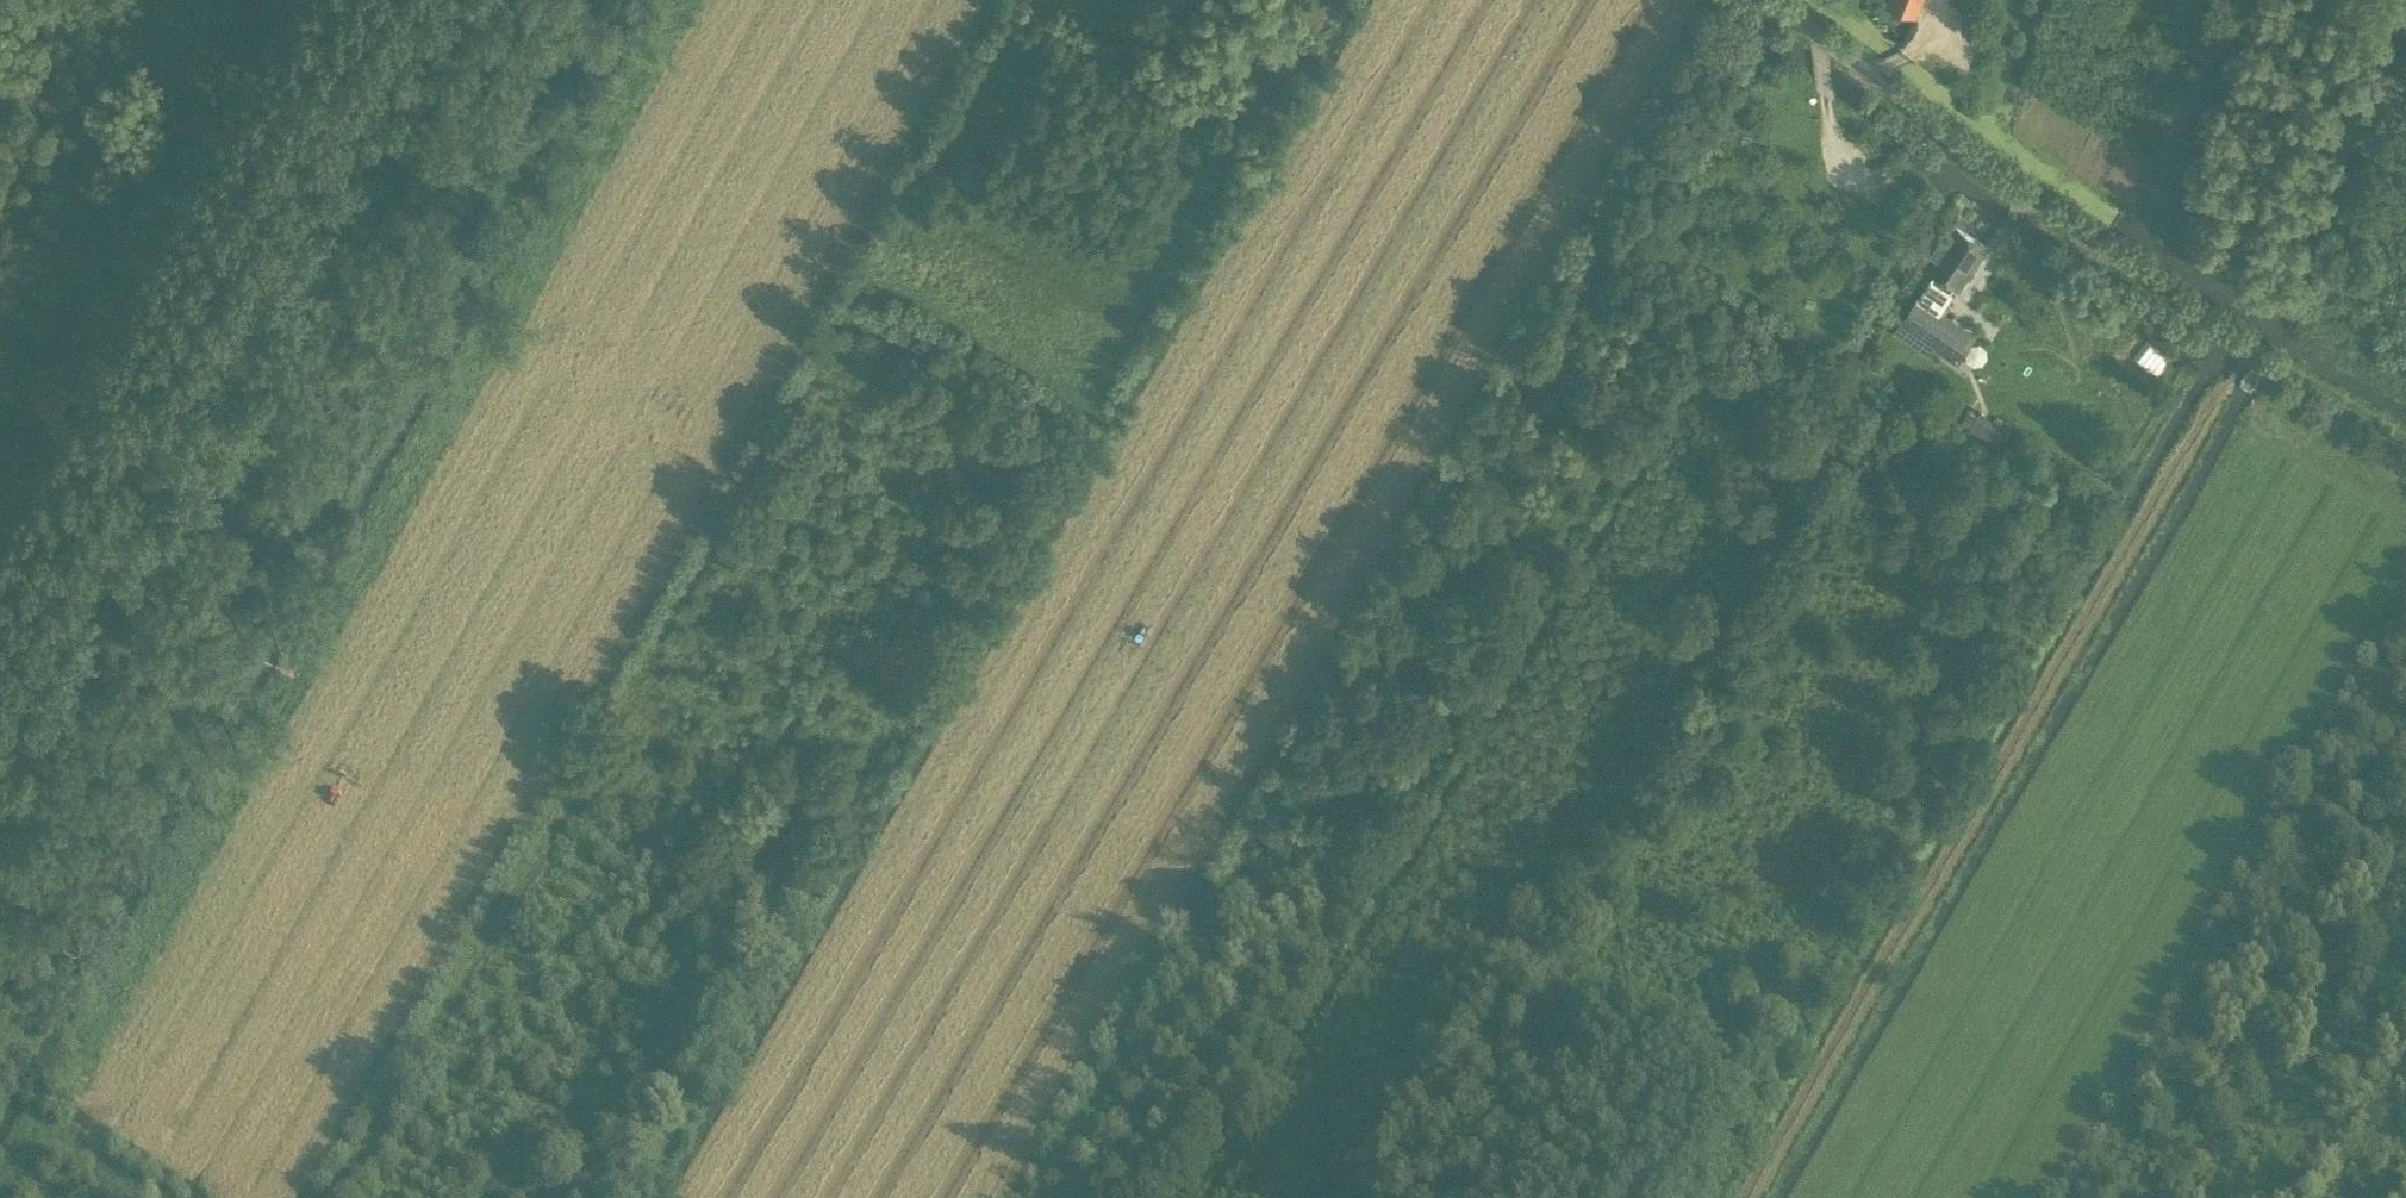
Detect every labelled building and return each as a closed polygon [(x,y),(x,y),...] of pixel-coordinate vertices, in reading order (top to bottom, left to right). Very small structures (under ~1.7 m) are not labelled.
[(1888,1),(1917,13),(1922,0),(1888,0),(1888,1)] [(1957,289),(1986,246),(1956,226),(1925,268),(1931,273),(1915,296),(1914,295),(1896,321),(1891,327),(1927,353),(1931,347),(1950,360),(1969,335),(1939,314),(1952,295),(1950,294),(1955,287),(1957,289)] [(1973,426),(1979,413),(1967,407),(1961,420),(1973,426)] [(1980,411),(1971,429),(2000,444),(2010,426),(1980,411)]
